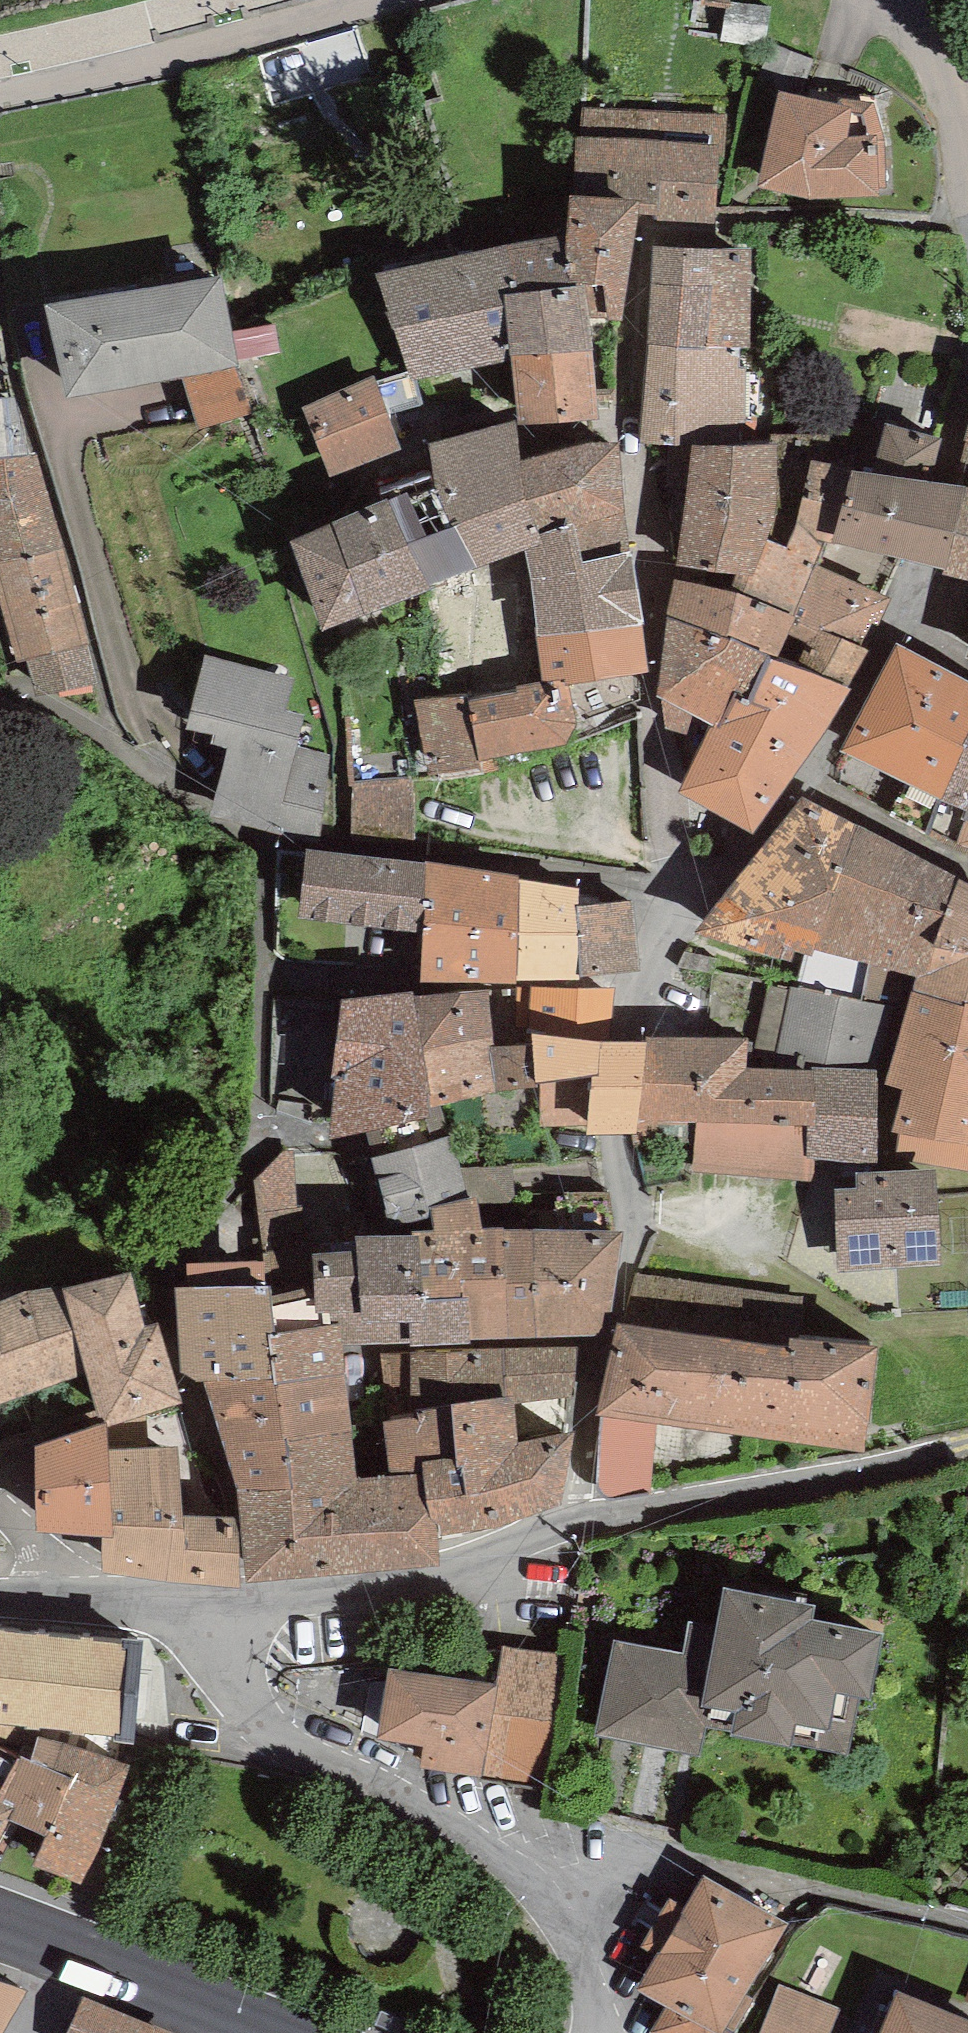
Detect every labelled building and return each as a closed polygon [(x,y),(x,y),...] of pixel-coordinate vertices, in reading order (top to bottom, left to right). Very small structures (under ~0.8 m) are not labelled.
[(767,42),(768,39),(770,6),(729,4),(727,40),(767,42)] [(768,39),(767,42),(755,72),(800,90),(813,56),(790,47),(768,39)] [(873,186),(870,137),(863,111),(784,95),(766,178),(811,187),(873,186)] [(711,205),(714,150),(582,140),(576,236),(511,245),(383,275),(411,364),(519,339),(526,415),(563,412),(575,410),(591,409),(582,305),(620,304),(631,210),(632,201),(645,202),(700,204),(711,205)] [(702,439),(728,441),(736,348),(742,250),(728,249),(674,246),(663,245),(651,395),(648,436),(702,439)] [(180,363),(230,356),(225,326),(215,279),(57,306),(74,382),(180,363)] [(277,317),(225,326),(230,356),(282,348),(277,317)] [(230,356),(180,363),(196,425),(247,408),(230,356)] [(389,432),(401,427),(399,420),(395,409),(420,401),(413,372),(370,385),(389,432)] [(335,462),(391,439),(389,432),(370,385),(315,408),(335,462)] [(13,579),(26,628),(32,648),(81,636),(35,450),(26,451),(14,401),(0,403),(0,531),(13,579)] [(441,567),(468,556),(535,529),(553,681),(519,686),(517,587),(481,589),(476,692),(422,700),(433,761),(564,734),(573,719),(565,676),(643,662),(633,589),(618,481),(613,442),(575,447),(567,449),(518,463),(515,437),(513,421),(436,442),(442,484),(389,506),(386,500),(302,539),(309,560),(328,612),(349,603),(441,567)] [(893,426),(881,474),(820,461),(827,434),(770,432),(770,441),(728,441),(702,439),(695,494),(685,566),(738,574),(736,591),(682,582),(679,599),(665,683),(724,716),(688,784),(749,815),(767,788),(842,681),(875,609),(879,601),(815,571),(808,587),(799,583),(826,522),(904,543),(924,480),(937,438),(893,426)] [(943,485),(924,480),(904,543),(923,549),(941,553),(962,487),(943,485)] [(962,487),(941,553),(960,558),(967,561),(967,488),(962,487)] [(468,556),(441,567),(446,605),(471,598),(468,556)] [(42,686),(90,675),(81,636),(32,648),(42,686)] [(900,650),(852,739),(912,768),(947,784),(960,790),(967,794),(967,683),(900,650)] [(310,830),(327,760),(286,749),(295,715),(280,712),(289,679),(207,657),(189,718),(217,727),(215,733),(234,738),(216,804),(310,830)] [(687,725),(694,700),(665,683),(668,718),(687,725)] [(355,782),(404,776),(405,752),(380,754),(379,745),(346,746),(346,783),(355,782)] [(930,828),(947,784),(912,768),(894,809),(930,828)] [(404,776),(355,782),(352,827),(352,833),(413,839),(411,776),(404,776)] [(873,949),(926,964),(893,1074),(914,1081),(901,1122),(967,1135),(967,886),(922,862),(890,845),(805,802),(775,838),(720,907),(710,920),(771,945),(779,927),(812,933),(873,949)] [(956,843),(967,849),(967,817),(956,843)] [(576,907),(576,888),(460,869),(424,863),(313,849),(308,905),(422,920),(425,969),(473,967),(632,961),(626,901),(608,903),(576,907)] [(864,997),(873,949),(812,933),(800,990),(790,1036),(783,1072),(874,1076),(890,1003),(864,997)] [(687,959),(718,967),(719,959),(691,952),(687,959)] [(537,1030),(605,1035),(611,986),(524,985),(523,1029),(537,1030)] [(605,1035),(537,1030),(537,1037),(490,1046),(484,989),(468,990),(349,999),(339,1060),(350,1062),(342,1121),(382,1110),(428,1097),(540,1074),(601,1066),(603,1051),(605,1035)] [(626,1035),(605,1035),(603,1051),(601,1066),(595,1118),(614,1118),(636,1117),(636,1107),(644,1036),(626,1035)] [(874,1076),(783,1072),(741,1070),(741,1039),(722,1039),(700,1038),(644,1036),(636,1107),(701,1110),(813,1114),(813,1142),(871,1148),(874,1076)] [(595,1118),(601,1066),(540,1074),(542,1120),(595,1118)] [(428,1097),(382,1110),(388,1127),(397,1150),(383,1154),(404,1230),(361,1231),(360,1246),(320,1250),(319,1286),(306,1289),(269,1297),(267,1279),(235,1282),(189,1285),(190,1354),(192,1369),(218,1369),(241,1446),(251,1481),(256,1564),(346,1555),(430,1546),(430,1512),(449,1511),(492,1507),(553,1489),(556,1474),(564,1431),(512,1440),(508,1392),(570,1384),(572,1346),(416,1349),(418,1412),(393,1417),(401,1472),(348,1477),(334,1325),(358,1325),(413,1326),(512,1322),(570,1319),(601,1318),(616,1230),(575,1230),(519,1231),(479,1231),(472,1198),(462,1200),(450,1165),(428,1097)] [(698,1139),(701,1110),(636,1107),(636,1117),(638,1141),(698,1139)] [(701,1110),(698,1139),(696,1164),(812,1176),(813,1142),(813,1114),(701,1110)] [(269,1297),(306,1289),(296,1147),(286,1148),(257,1177),(267,1279),(269,1297)] [(519,1231),(512,1163),(450,1165),(462,1200),(472,1198),(479,1231),(519,1231)] [(840,1255),(936,1249),(929,1170),(862,1175),(863,1188),(838,1190),(840,1255)] [(616,1230),(610,1187),(569,1188),(575,1230),(616,1230)] [(128,1270),(74,1285),(33,1291),(0,1303),(0,1389),(95,1356),(107,1407),(174,1385),(161,1336),(157,1321),(142,1325),(131,1282),(128,1270)] [(796,1346),(797,1333),(805,1292),(637,1271),(626,1322),(796,1346)] [(796,1346),(626,1322),(609,1396),(600,1471),(601,1482),(610,1492),(626,1491),(650,1489),(661,1403),(859,1432),(869,1342),(797,1333),(796,1346)] [(103,1449),(101,1423),(45,1441),(47,1517),(108,1520),(109,1558),(146,1560),(174,1562),(237,1566),(236,1513),(179,1511),(174,1445),(103,1449)] [(860,1675),(869,1631),(802,1617),(805,1602),(732,1588),(724,1629),(718,1662),(621,1642),(606,1724),(695,1742),(702,1707),(782,1723),(787,1701),(820,1707),(828,1668),(860,1675)] [(138,1637),(0,1626),(0,1734),(24,1734),(26,1714),(130,1724),(134,1682),(138,1637)] [(475,1738),(433,1731),(429,1751),(474,1759),(479,1777),(543,1788),(563,1661),(494,1650),(489,1684),(479,1739),(475,1738)] [(479,1739),(489,1684),(485,1683),(398,1670),(393,1696),(388,1724),(433,1731),(475,1738),(479,1739)] [(43,1732),(30,1760),(0,1749),(0,1817),(7,1804),(53,1823),(40,1852),(77,1868),(122,1760),(43,1732)] [(728,2024),(718,2018),(777,1919),(707,1879),(648,1977),(679,1995),(661,2022),(677,2032),(723,2032),(728,2024)] [(17,1981),(0,1974),(0,2014),(17,1981)] [(780,1981),(761,2032),(828,2032),(839,2002),(780,1981)] [(903,1992),(886,2032),(967,2032),(967,2019),(903,1992)] [(87,1998),(71,2032),(167,2032),(87,1998)]
